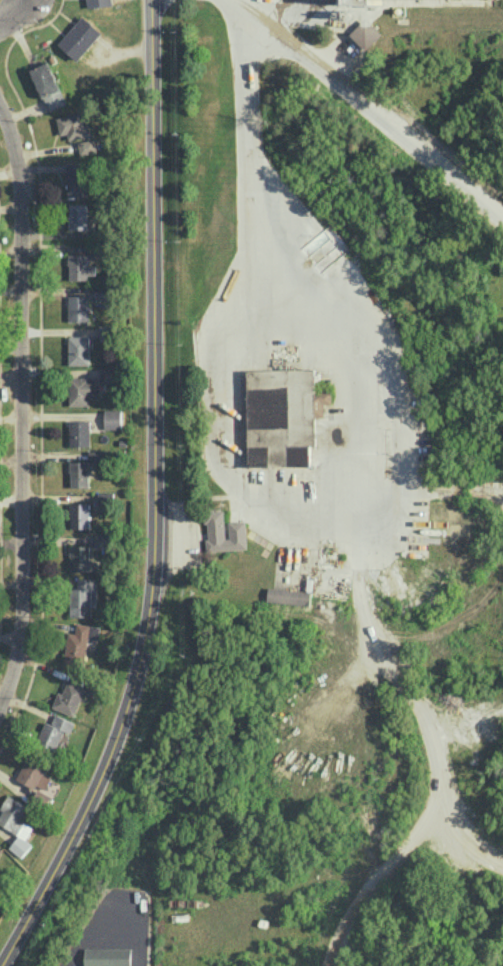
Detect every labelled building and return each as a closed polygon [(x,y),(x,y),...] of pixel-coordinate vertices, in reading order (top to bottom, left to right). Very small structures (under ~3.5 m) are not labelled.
[(102,33),(83,15),(57,43),(76,60),(102,33)] [(381,33),(364,18),(349,34),(365,50),(381,33)] [(66,104),(48,61),(30,68),(48,112),(66,104)] [(60,135),(67,134),(68,140),(91,135),(88,123),(84,124),(81,112),(56,117),(60,135)] [(80,154),(97,151),(94,138),(77,142),(80,154)] [(67,163),(68,197),(87,197),(87,163),(67,163)] [(87,203),(68,203),(69,229),(87,229),(87,203)] [(68,279),(95,279),(95,265),(88,265),(88,253),(68,254),(68,279)] [(69,321),(89,320),(89,295),(69,295),(69,321)] [(69,364),(89,364),(89,336),(68,336),(69,364)] [(100,384),(118,383),(118,367),(100,367),(100,384)] [(310,466),(310,444),(316,444),(316,417),(324,417),(324,403),(331,403),(331,391),(315,391),(315,369),(247,369),(247,466),(310,466)] [(68,405),(89,405),(89,398),(99,398),(99,376),(68,377),(68,405)] [(105,429),(121,428),(121,409),(105,409),(105,429)] [(90,445),(89,420),(69,421),(70,446),(90,445)] [(89,450),(88,461),(105,461),(105,450),(89,450)] [(89,461),(70,461),(70,487),(89,486),(89,461)] [(89,502),(70,503),(70,528),(89,528),(89,502)] [(247,548),(246,520),(228,521),(229,537),(225,538),(224,509),(205,510),(207,550),(247,548)] [(70,571),(97,570),(97,560),(89,560),(89,545),(70,545),(70,571)] [(96,578),(78,578),(78,588),(69,588),(70,616),(91,616),(91,606),(96,606),(96,578)] [(310,604),(311,589),(267,588),(267,603),(310,604)] [(63,662),(84,665),(88,637),(98,639),(100,626),(76,622),(75,633),(68,632),(63,662)] [(84,686),(67,681),(63,693),(57,691),(52,708),(75,715),(84,686)] [(75,722),(55,713),(51,723),(45,721),(35,745),(54,753),(63,731),(70,734),(75,722)] [(16,778),(37,789),(33,797),(46,803),(50,795),(43,792),(50,777),(43,774),(48,764),(28,754),(16,778)] [(27,837),(32,826),(20,820),(27,805),(7,796),(0,811),(0,825),(27,837)] [(83,947),(83,965),(131,965),(132,948),(83,947)]
